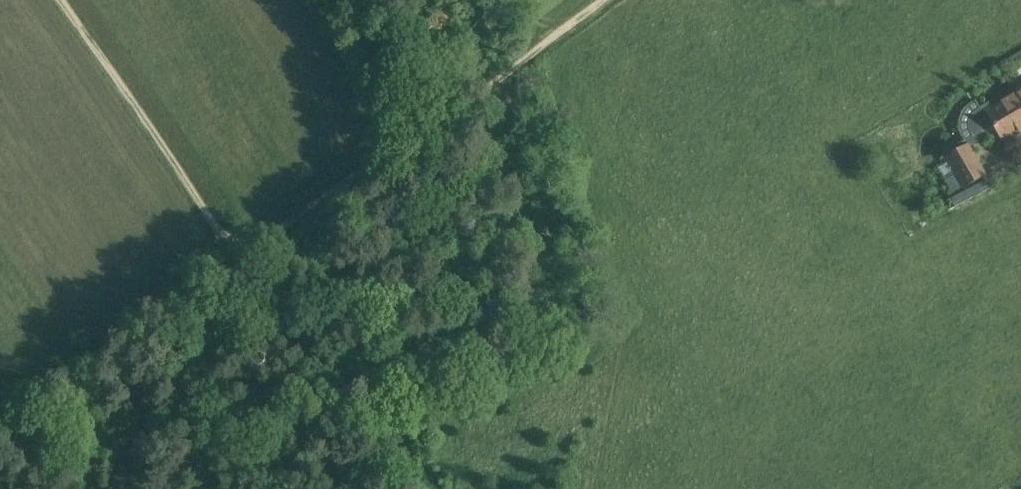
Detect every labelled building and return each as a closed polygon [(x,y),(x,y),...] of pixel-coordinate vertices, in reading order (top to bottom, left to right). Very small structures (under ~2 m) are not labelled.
[(970,131),(973,138),(995,126),(1005,143),(1020,133),(1020,104),(1016,96),(1001,105),(998,99),(980,109),(977,111),(974,113),(970,117),(969,122),(968,127),(970,131)] [(987,178),(970,147),(969,146),(954,155),(946,159),(956,176),(946,182),(954,197),(987,178)]
